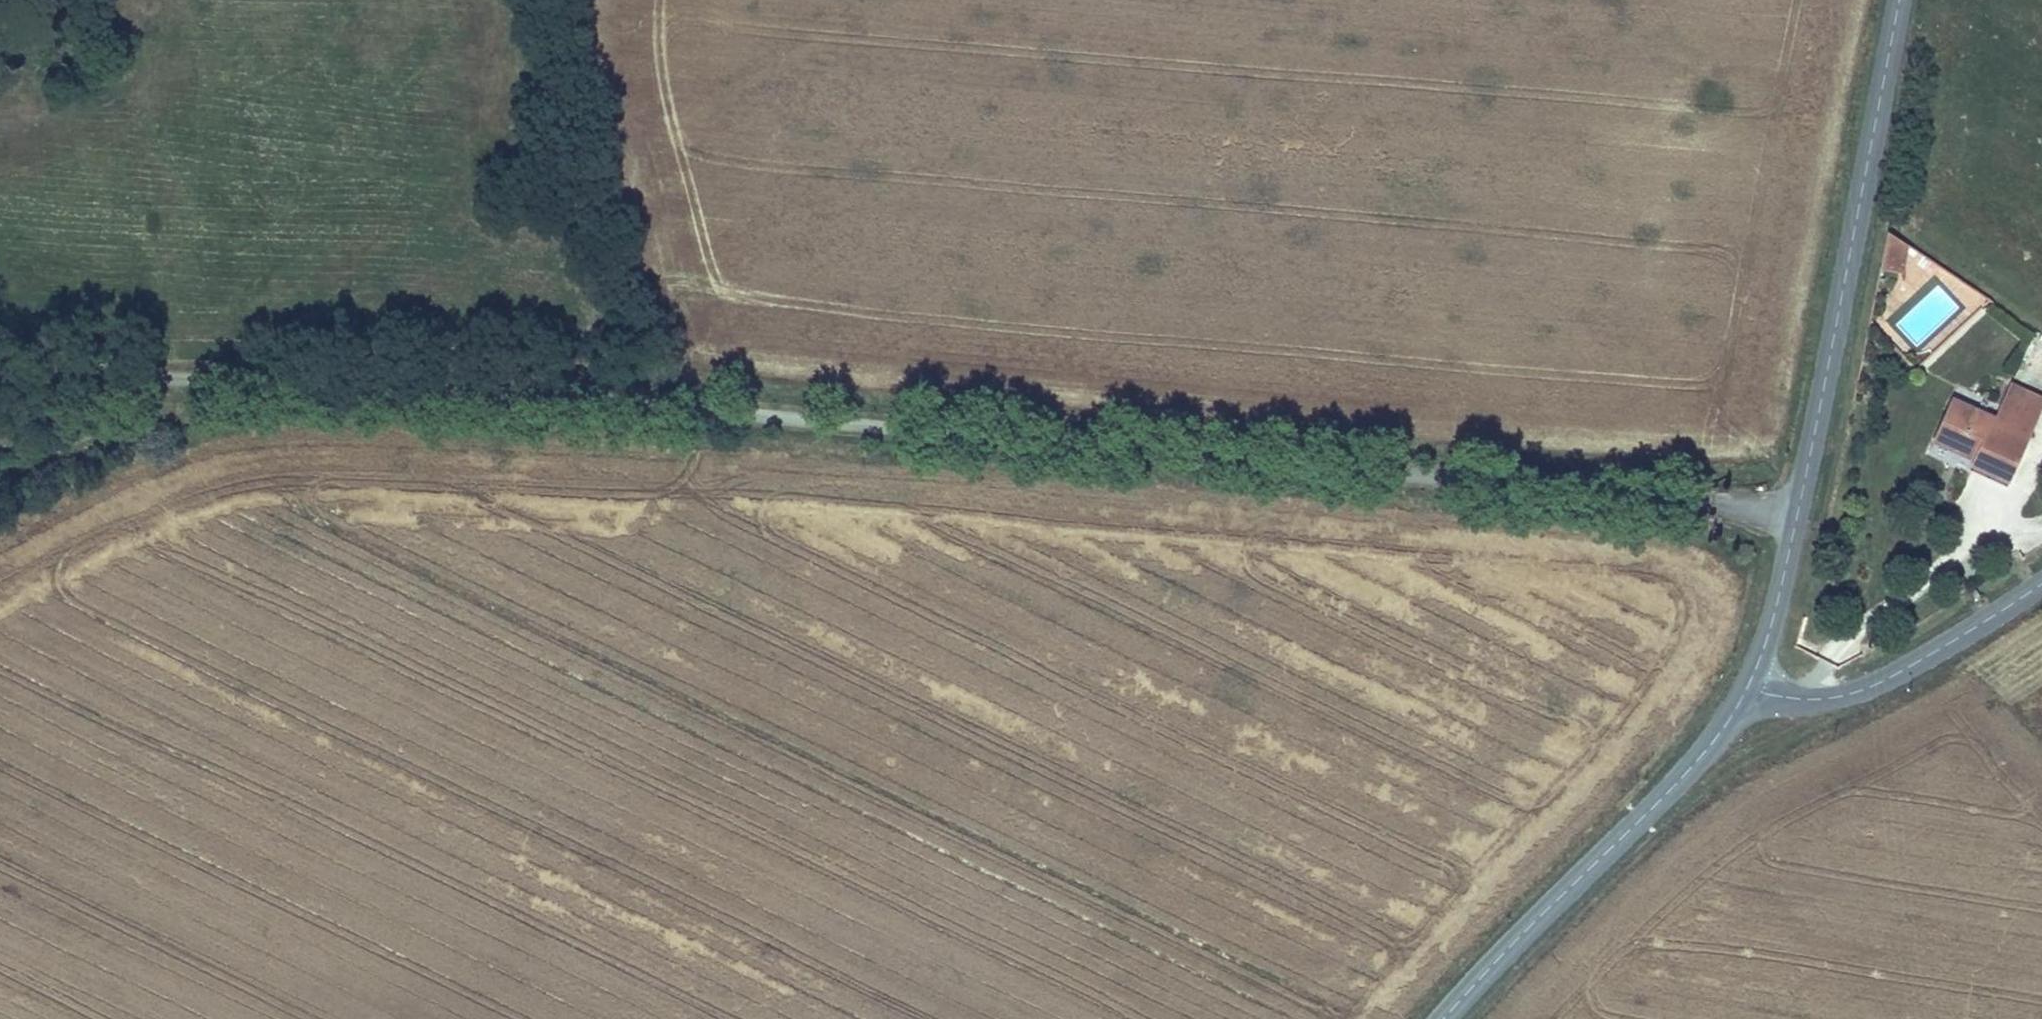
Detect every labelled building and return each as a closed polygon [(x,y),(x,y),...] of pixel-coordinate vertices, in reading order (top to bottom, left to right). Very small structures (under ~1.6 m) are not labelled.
[(1898,270),(1904,242),(1888,231),(1881,267),(1898,270)] [(2041,409),(2006,393),(1992,425),(2028,441),(2041,409)] [(1976,452),(1974,458),(1972,463),(2010,481),(2028,441),(1992,425),(1949,406),(1933,440),(1966,454),(1968,449),(1976,452)] [(1976,452),(1968,449),(1966,454),(1974,458),(1976,452)] [(1976,589),(1968,594),(1972,601),(1980,596),(1976,589)]
